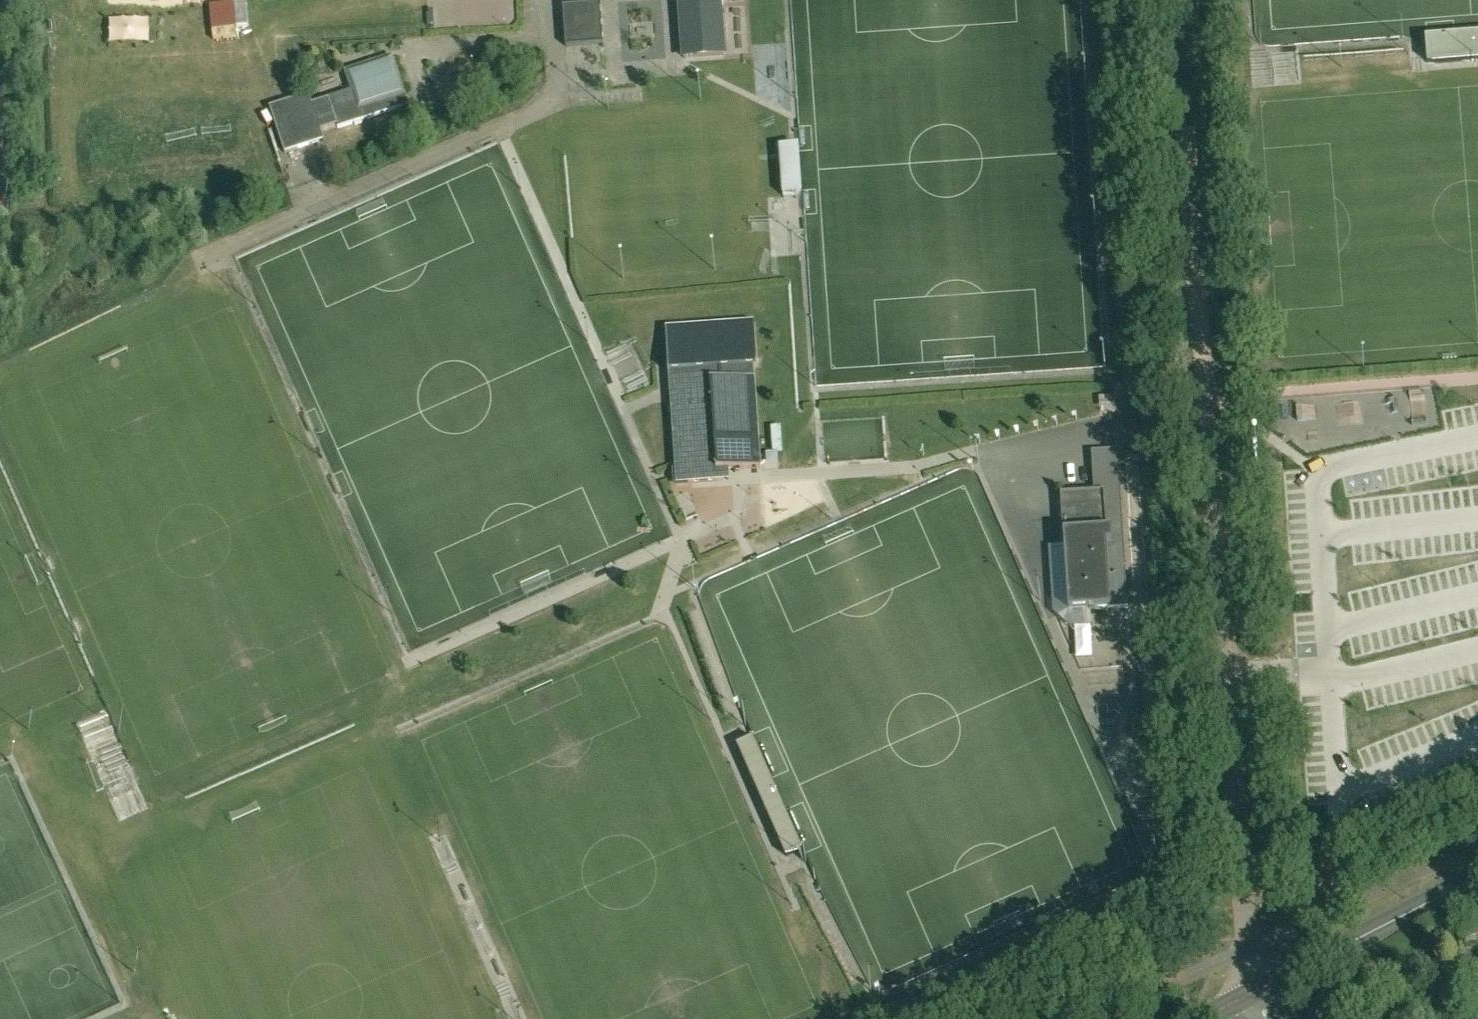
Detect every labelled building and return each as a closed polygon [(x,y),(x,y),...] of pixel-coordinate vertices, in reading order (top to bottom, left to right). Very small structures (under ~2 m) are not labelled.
[(684,56),(725,53),(721,0),(680,0),(684,56)] [(599,2),(562,5),(565,45),(602,42),(599,2)] [(337,124),(338,126),(408,103),(392,55),(369,63),(372,72),(349,80),(352,89),(312,102),(309,93),(270,106),(285,152),(324,139),(321,129),(337,124)] [(755,324),(666,330),(677,482),(719,480),(718,469),(761,466),(754,366),(758,366),(755,324)] [(1103,491),(1061,494),(1068,610),(1126,606),(1120,516),(1105,517),(1103,491)]
